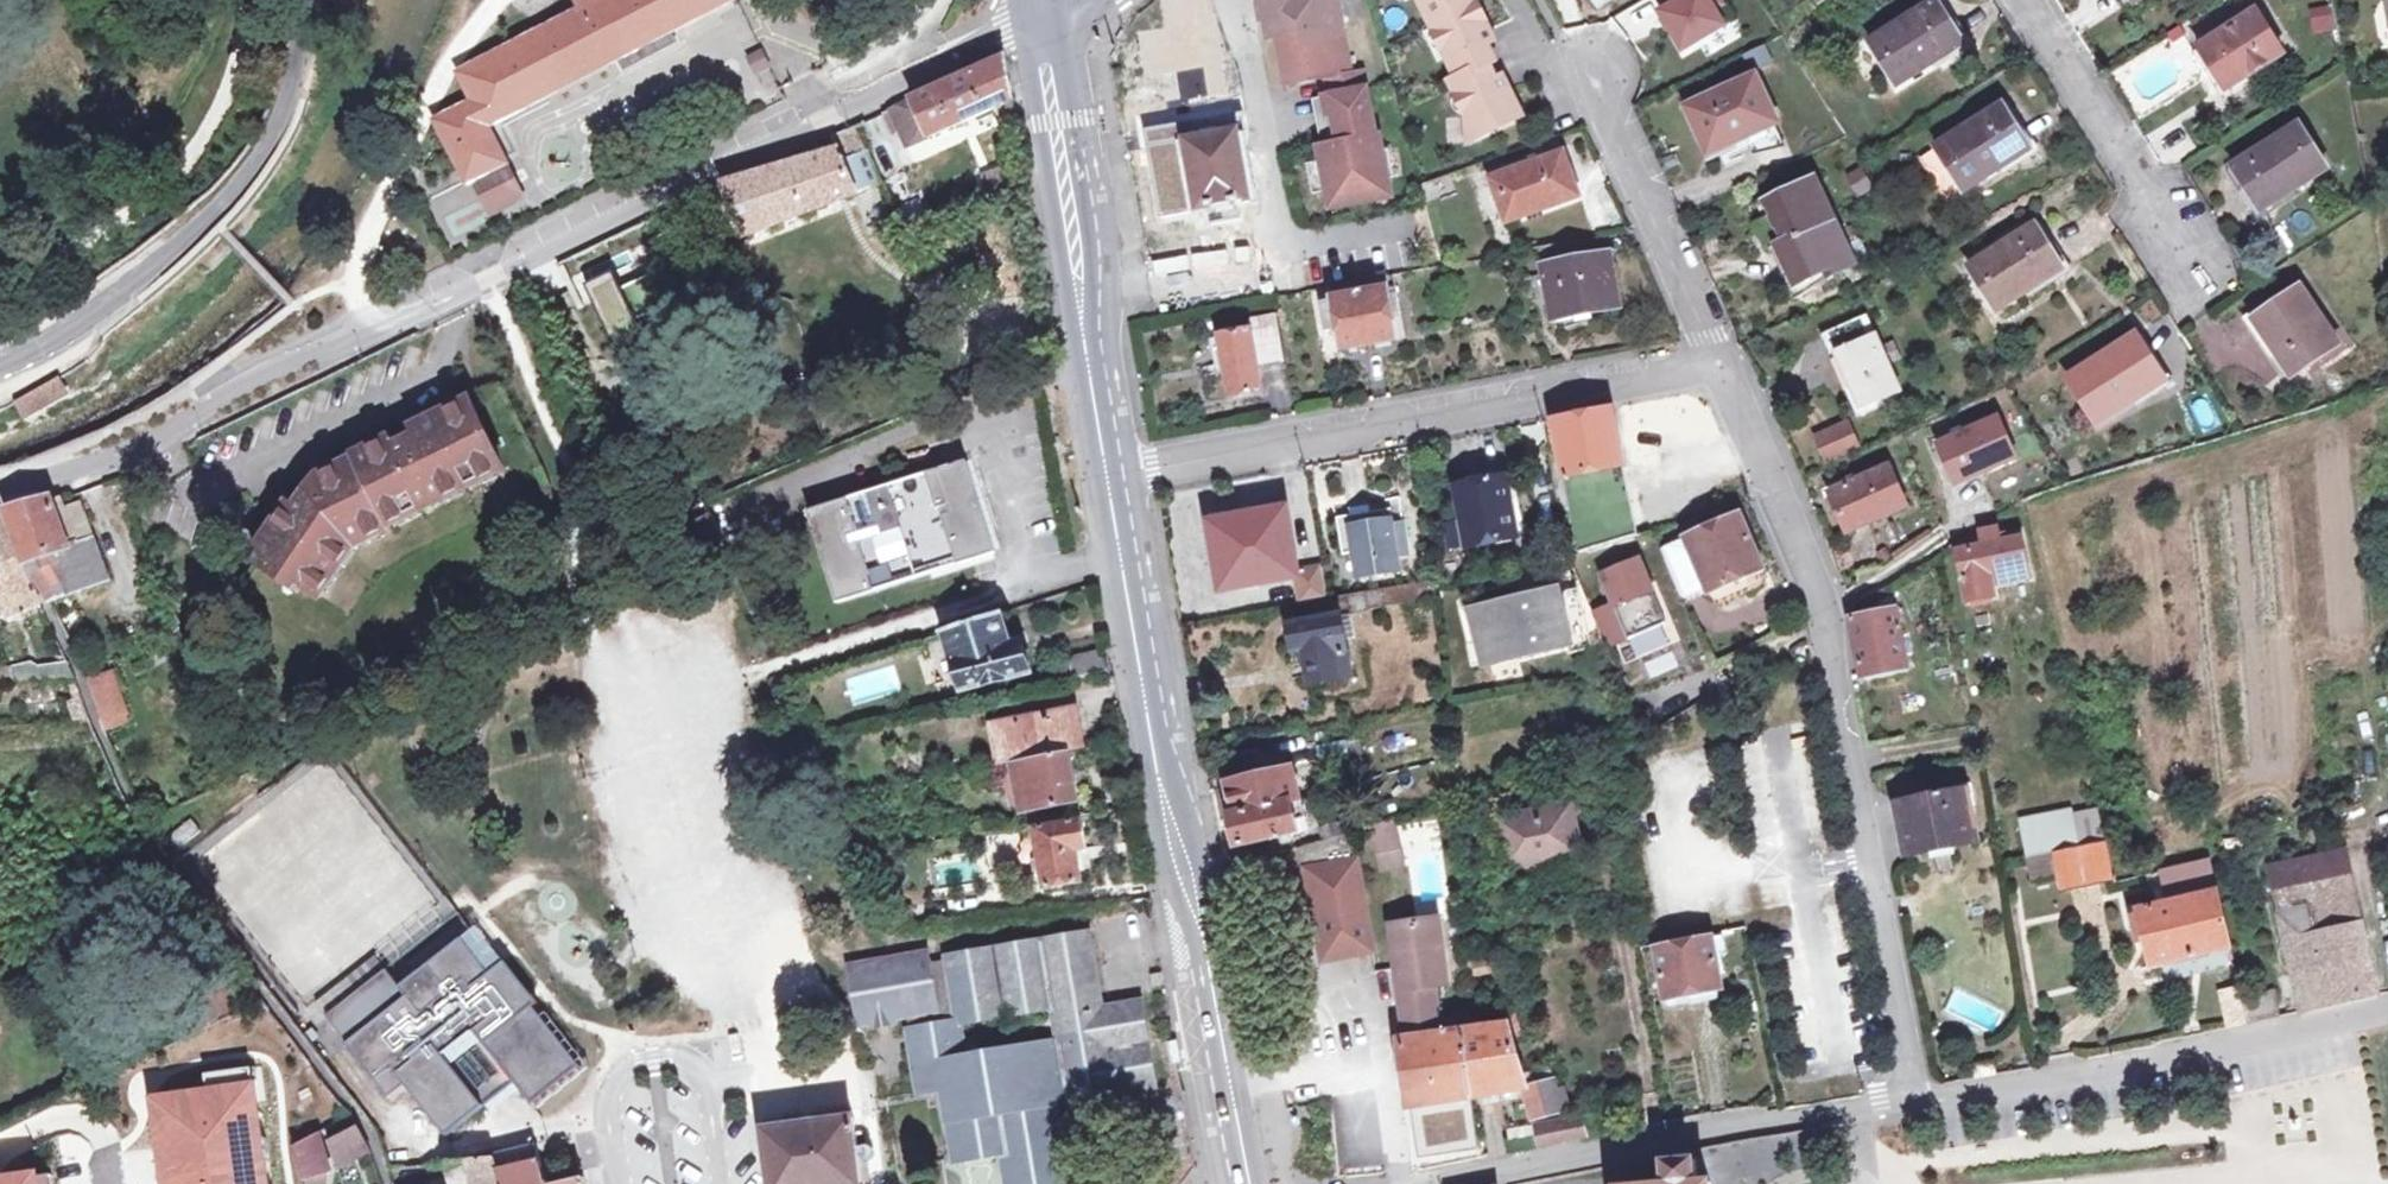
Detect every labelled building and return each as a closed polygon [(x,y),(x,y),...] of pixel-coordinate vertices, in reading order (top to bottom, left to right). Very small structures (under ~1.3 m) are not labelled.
[(579,12),(458,74),(474,103),(435,123),(466,183),(474,179),(505,164),(486,128),(730,0),(573,0),(579,12)] [(1285,87),(1325,79),(1351,74),(1342,24),(1337,0),(1258,0),(1258,2),(1254,3),(1258,23),(1261,22),(1264,40),(1275,39),(1285,87)] [(1427,21),(1464,3),(1463,0),(1417,0),(1427,21)] [(1486,28),(1472,0),(1470,0),(1464,3),(1427,21),(1454,77),(1486,62),(1492,59),(1484,41),(1479,32),(1486,28)] [(1668,8),(1660,12),(1683,50),(1723,25),(1714,9),(1721,4),(1719,0),(1663,0),(1668,8)] [(1896,85),(1962,44),(1934,0),(1868,41),(1896,85)] [(2314,34),(2334,28),(2327,3),(2306,9),(2314,34)] [(2198,47),(2224,89),(2281,53),(2255,11),(2198,47)] [(1491,38),(1486,28),(1479,32),(1484,41),(1491,38)] [(908,149),(1004,105),(1013,101),(1005,58),(882,115),(892,139),(902,135),(908,149)] [(1498,88),(1493,78),(1486,62),(1454,77),(1447,80),(1464,115),(1465,141),(1519,114),(1505,84),(1498,88)] [(1351,74),(1325,79),(1329,97),(1332,111),(1336,133),(1354,129),(1356,141),(1338,144),(1321,147),(1318,148),(1321,162),(1327,192),(1331,209),(1392,197),(1379,136),(1376,137),(1364,72),(1351,74)] [(1501,75),(1493,78),(1498,88),(1505,84),(1501,75)] [(1708,151),(1753,131),(1773,123),(1754,80),(1690,109),(1708,151)] [(1329,97),(1312,100),(1321,147),(1338,144),(1336,133),(1332,111),(1329,97)] [(1016,118),(1013,101),(1004,105),(1008,120),(1016,118)] [(1935,148),(1962,190),(2029,148),(2002,105),(1935,148)] [(1244,115),(1236,117),(1239,132),(1247,131),(1244,115)] [(1251,202),(1239,132),(1236,117),(1196,124),(1199,137),(1187,140),(1198,211),(1201,225),(1242,218),(1239,204),(1251,202)] [(1184,126),(1187,140),(1199,137),(1196,124),(1184,126)] [(2232,166),(2258,209),(2326,167),(2299,124),(2232,166)] [(1354,129),(1336,133),(1338,144),(1356,141),(1354,129)] [(1757,141),(1753,131),(1708,151),(1712,160),(1757,141)] [(856,194),(844,165),(839,151),(722,186),(741,239),(856,194)] [(1490,179),(1506,222),(1577,196),(1561,153),(1490,179)] [(870,156),(844,165),(856,194),(884,183),(870,156)] [(1321,162),(1306,165),(1313,195),(1327,192),(1321,162)] [(505,164),(474,179),(492,213),(524,198),(505,164)] [(1832,276),(1855,265),(1844,241),(1816,181),(1768,203),(1786,242),(1778,245),(1795,284),(1828,269),(1832,276)] [(897,208),(908,230),(919,227),(908,203),(897,208)] [(1969,268),(1996,310),(2062,268),(2036,226),(1969,268)] [(1853,236),(1844,241),(1855,265),(1864,260),(1853,236)] [(1570,262),(1598,257),(1595,238),(1568,243),(1570,262)] [(1552,318),(1567,316),(1617,307),(1609,255),(1598,257),(1570,262),(1568,243),(1526,251),(1530,281),(1546,278),(1552,318)] [(1359,282),(1361,295),(1371,345),(1398,340),(1386,277),(1359,282)] [(1371,345),(1361,295),(1359,282),(1332,287),(1335,300),(1321,302),(1326,331),(1340,328),(1344,350),(1371,345)] [(2299,287),(2255,316),(2278,350),(2275,353),(2290,377),(2338,343),(2299,287)] [(1897,341),(1885,346),(1871,315),(1829,334),(1838,354),(1842,353),(1867,412),(1906,394),(1894,366),(1906,360),(1897,341)] [(1552,318),(1553,330),(1569,328),(1567,316),(1552,318)] [(2267,357),(2275,353),(2278,350),(2255,316),(2245,323),(2267,357)] [(1222,337),(1231,398),(1264,393),(1259,363),(1282,360),(1275,318),(1252,322),(1253,332),(1222,337)] [(2069,378),(2097,422),(2162,380),(2134,336),(2069,378)] [(1842,353),(1838,354),(1832,357),(1859,415),(1867,412),(1842,353)] [(70,395),(61,377),(15,403),(25,420),(70,395)] [(341,565),(358,547),(353,534),(363,530),(365,536),(380,530),(387,527),(386,523),(393,520),(409,513),(407,510),(417,505),(419,509),(434,501),(449,494),(449,490),(459,486),(461,490),(470,485),(482,479),(480,475),(495,467),(498,473),(506,470),(474,404),(436,421),(441,430),(422,439),(397,451),(395,447),(369,459),(371,464),(337,479),(309,510),(297,524),(290,517),(261,550),(276,564),(287,574),(291,569),(311,588),(317,593),(322,587),(334,574),(329,570),(337,562),(341,565)] [(1580,554),(1591,551),(1636,536),(1612,409),(1554,420),(1580,554)] [(1936,436),(1957,484),(2015,457),(1997,418),(1963,433),(1960,426),(1936,436)] [(419,429),(422,439),(441,430),(436,421),(419,429)] [(1848,425),(1818,438),(1829,463),(1858,450),(1848,425)] [(837,603),(995,553),(967,463),(808,513),(837,603)] [(500,478),(498,473),(495,467),(480,475),(482,479),(470,485),(473,491),(500,478)] [(1831,493),(1847,532),(1906,506),(1890,468),(1831,493)] [(1507,477),(1457,487),(1463,521),(1446,524),(1451,548),(1518,535),(1507,477)] [(463,496),(461,490),(459,486),(449,490),(449,494),(434,501),(438,508),(463,496)] [(78,549),(94,543),(81,507),(65,512),(59,497),(52,499),(70,547),(77,545),(78,549)] [(109,584),(94,543),(78,549),(77,545),(70,547),(52,499),(9,512),(26,565),(50,602),(109,584)] [(1203,516),(1217,592),(1301,576),(1302,576),(1300,570),(1287,500),(1203,516)] [(302,504),(290,517),(297,524),(309,510),(302,504)] [(422,516),(419,509),(417,505),(407,510),(409,513),(393,520),(397,528),(422,516)] [(1336,518),(1343,555),(1355,554),(1359,577),(1400,571),(1398,558),(1411,556),(1406,524),(1392,526),(1390,509),(1336,518)] [(0,514),(0,591),(1,591),(1,580),(10,580),(10,566),(20,564),(3,513),(0,514)] [(1741,514),(1685,538),(1661,549),(1683,603),(1764,569),(1741,514)] [(1645,523),(1647,532),(1653,531),(1667,526),(1664,517),(1645,523)] [(1996,598),(1994,587),(1991,574),(2027,566),(2020,534),(2001,537),(1999,529),(1979,533),(1979,535),(1965,542),(1966,550),(1959,552),(1969,603),(1996,598)] [(353,534),(358,547),(383,535),(380,530),(365,536),(363,530),(353,534)] [(1666,625),(1640,561),(1603,577),(1616,608),(1593,617),(1607,649),(1629,640),(1666,625)] [(334,574),(322,587),(327,591),(346,570),(341,565),(337,562),(329,570),(334,574)] [(0,591),(0,600),(1,601),(0,602),(0,604),(9,619),(41,605),(21,568),(20,564),(10,566),(10,580),(1,580),(1,591),(0,591)] [(287,574),(276,564),(272,568),(304,596),(311,588),(291,569),(287,574)] [(2030,580),(2027,566),(1991,574),(1994,587),(2030,580)] [(1305,603),(1306,603),(1331,598),(1327,567),(1300,570),(1302,576),(1301,576),(1305,603)] [(1342,615),(1351,614),(1367,611),(1367,607),(1430,597),(1427,581),(1331,598),(1306,603),(1309,621),(1287,625),(1290,647),(1301,646),(1307,686),(1352,678),(1346,639),(1342,615)] [(1567,644),(1569,652),(1569,655),(1591,650),(1577,590),(1557,595),(1556,592),(1473,612),(1485,664),(1518,656),(1567,644)] [(1907,672),(1895,611),(1852,619),(1862,676),(1881,672),(1882,677),(1907,672)] [(1003,614),(944,632),(963,694),(1032,676),(1024,644),(1012,648),(1003,614)] [(1354,638),(1351,614),(1342,615),(1346,639),(1354,638)] [(1567,644),(1518,656),(1520,663),(1569,652),(1567,644)] [(77,680),(69,662),(36,668),(31,662),(8,668),(12,684),(77,680)] [(88,680),(106,729),(130,721),(113,672),(88,680)] [(1634,716),(1641,735),(1653,728),(1646,711),(1634,716)] [(991,727),(999,768),(1066,754),(1064,740),(1078,738),(1073,712),(991,727)] [(1075,803),(1066,754),(999,768),(994,769),(997,780),(1006,778),(1013,777),(1019,807),(1011,808),(1013,815),(1075,803)] [(1241,846),(1300,832),(1297,818),(1306,816),(1293,768),(1230,784),(1238,817),(1234,818),(1241,846)] [(1006,778),(1011,808),(1019,807),(1013,777),(1006,778)] [(1897,805),(1906,855),(1975,843),(1966,793),(1897,805)] [(1498,819),(1503,848),(1523,845),(1527,865),(1565,857),(1579,855),(1571,805),(1498,819)] [(1373,822),(1376,841),(1397,836),(1394,815),(1373,822)] [(1309,830),(1306,816),(1297,818),(1300,832),(1309,830)] [(2029,859),(2057,854),(2077,850),(2071,817),(2018,826),(2024,860),(2029,859)] [(1353,818),(1338,823),(1340,833),(1351,829),(1356,828),(1353,818)] [(1082,823),(1035,830),(1040,861),(1034,862),(1036,873),(1043,872),(1046,889),(1082,884),(1077,852),(1086,850),(1082,823)] [(1330,836),(1340,833),(1338,823),(1320,828),(1323,838),(1330,836)] [(1323,838),(1297,847),(1300,870),(1313,901),(1320,945),(1333,954),(1372,948),(1351,829),(1340,833),(1330,836),(1323,838)] [(1397,836),(1376,841),(1380,868),(1402,863),(1397,836)] [(1507,869),(1509,868),(1527,865),(1523,845),(1503,848),(1507,869)] [(2057,854),(2059,875),(2061,887),(2111,877),(2103,845),(2077,850),(2057,854)] [(2268,867),(2274,893),(2300,1011),(2379,995),(2345,850),(2268,867)] [(2057,854),(2029,859),(2032,880),(2059,875),(2057,854)] [(2229,948),(2219,905),(2209,862),(2159,873),(2165,904),(2136,911),(2135,903),(2120,906),(2124,924),(2139,921),(2149,966),(2229,948)] [(1446,984),(1444,970),(1436,918),(1389,925),(1399,991),(1433,986),(1446,984)] [(876,1029),(893,1025),(893,1021),(908,1019),(911,1031),(907,1031),(918,1095),(940,1091),(952,1162),(1000,1154),(1006,1183),(1067,1183),(1054,1105),(1052,1090),(1079,1085),(1082,1101),(1153,1090),(1139,1003),(1101,1009),(1088,935),(946,959),(947,961),(928,964),(926,954),(851,969),(854,988),(851,988),(855,1009),(857,1008),(861,1027),(876,1025),(876,1029)] [(1699,992),(1714,989),(1721,988),(1715,956),(1726,953),(1722,936),(1657,949),(1667,999),(1686,995),(1689,1004),(1701,1002),(1699,992)] [(350,1042),(347,1044),(389,1098),(406,1085),(445,1136),(514,1082),(532,1105),(581,1067),(534,1007),(539,1004),(505,961),(490,973),(463,938),(400,986),(386,969),(328,1014),(350,1042)] [(1244,955),(1239,956),(1243,978),(1253,976),(1249,954),(1244,955)] [(370,960),(341,984),(348,993),(377,970),(370,960)] [(1396,1000),(1402,1041),(1413,1108),(1414,1118),(1475,1108),(1474,1098),(1463,1031),(1440,1034),(1433,986),(1399,991),(1400,999),(1396,1000)] [(2246,1022),(2240,999),(2238,987),(2220,991),(2228,1026),(2246,1022)] [(1716,999),(1714,989),(1699,992),(1701,1002),(1716,999)] [(1505,1019),(1507,1025),(1511,1040),(1524,1037),(1517,1015),(1505,1019)] [(1507,1025),(1463,1031),(1474,1098),(1525,1089),(1522,1078),(1511,1040),(1507,1025)] [(1176,1039),(1167,1041),(1170,1064),(1175,1064),(1180,1063),(1176,1039)] [(2017,1070),(2031,1068),(2029,1058),(2015,1061),(2017,1070)] [(149,1077),(166,1183),(281,1183),(262,1060),(149,1077)] [(1973,1077),(1994,1074),(1992,1061),(1970,1064),(1973,1077)] [(1525,1089),(1557,1082),(1555,1071),(1522,1078),(1525,1089)] [(1564,1112),(1557,1082),(1525,1089),(1533,1119),(1564,1112)] [(1054,1105),(1082,1101),(1079,1085),(1052,1090),(1054,1105)] [(1541,1146),(1600,1135),(1596,1116),(1536,1128),(1541,1146)] [(770,1183),(861,1183),(854,1120),(764,1130),(770,1183)] [(331,1142),(338,1166),(368,1152),(358,1128),(331,1142)] [(303,1181),(329,1172),(318,1136),(293,1148),(303,1181)] [(475,1183),(548,1183),(536,1146),(491,1157),(492,1162),(471,1163),(475,1183)] [(1711,1182),(1696,1183),(1694,1161),(1665,1163),(1667,1183),(1711,1183),(1711,1182)] [(471,1163),(447,1165),(450,1183),(475,1183),(471,1163)] [(49,1176),(36,1178),(34,1169),(0,1174),(0,1183),(50,1183),(49,1176)] [(303,1181),(304,1183),(327,1183),(329,1172),(303,1181)]
